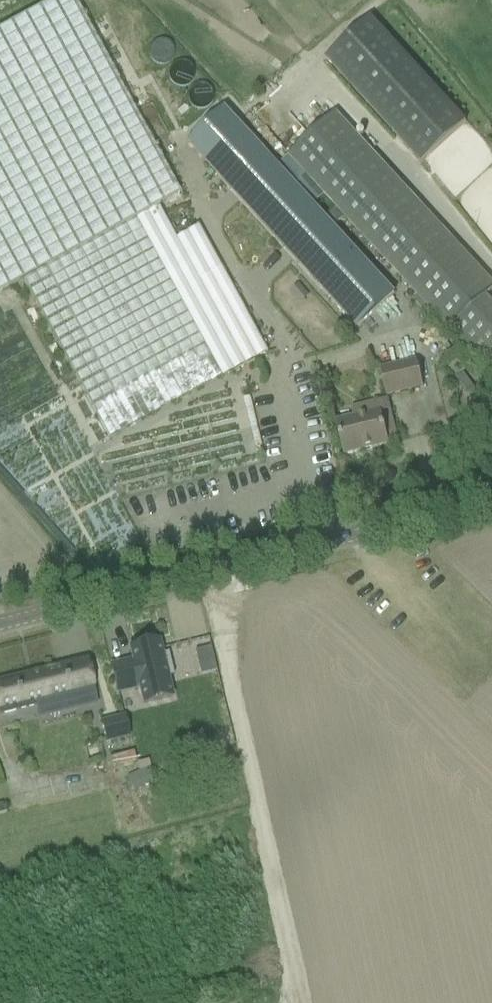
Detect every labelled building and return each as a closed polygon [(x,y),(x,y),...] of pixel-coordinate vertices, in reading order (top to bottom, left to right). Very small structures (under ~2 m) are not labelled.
[(244,312),(198,228),(175,240),(171,233),(174,231),(171,226),(168,228),(158,208),(178,197),(70,0),(55,0),(0,30),(0,293),(23,281),(109,439),(266,354),(244,312)] [(420,164),(466,123),(370,19),(325,60),(420,164)] [(333,227),(345,216),(335,206),(324,217),(224,109),(195,136),(227,172),(220,180),(356,329),(394,294),(333,227)] [(491,350),(491,305),(484,296),(491,287),(491,286),(333,113),(287,154),(335,206),(345,216),(465,347),(478,362),(491,350)] [(387,396),(422,388),(415,360),(380,369),(387,396)] [(463,374),(456,380),(471,401),(479,396),(463,374)] [(366,415),(336,423),(344,456),(388,445),(387,441),(396,439),(387,400),(364,406),(366,415)] [(121,665),(111,667),(117,693),(139,688),(143,704),(171,698),(166,678),(171,677),(173,677),(167,654),(162,655),(161,655),(160,654),(159,650),(153,651),(152,652),(152,651),(151,645),(141,647),(130,650),(131,654),(133,662),(121,665)] [(0,682),(0,715),(68,698),(71,710),(96,704),(85,661),(0,682)] [(124,718),(100,724),(105,745),(129,739),(124,718)] [(134,794),(152,786),(146,773),(136,775),(127,779),(134,794)]
